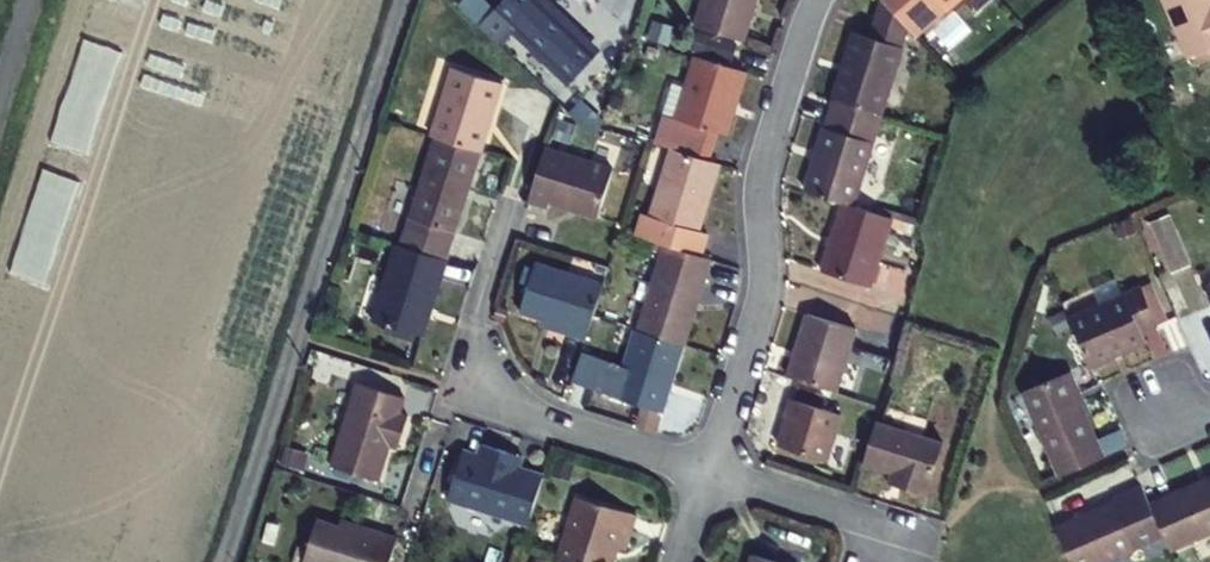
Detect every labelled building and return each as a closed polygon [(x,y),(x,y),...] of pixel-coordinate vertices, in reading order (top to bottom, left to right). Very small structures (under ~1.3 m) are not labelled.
[(501,7),(587,94),(604,77),(592,65),(598,59),(583,44),(586,40),(546,0),(508,0),(501,7)] [(699,29),(747,45),(762,0),(708,0),(699,29)] [(956,32),(993,0),(928,0),(956,32)] [(1186,58),(1209,47),(1209,8),(1207,0),(1161,0),(1186,58)] [(861,42),(839,115),(845,116),(886,128),(914,35),(888,4),(874,46),(861,42)] [(447,58),(424,131),(435,134),(482,149),(504,75),(447,58)] [(749,77),(697,60),(676,122),(666,118),(658,145),(677,152),(710,162),(718,136),(728,139),(749,77)] [(845,116),(819,203),(848,211),(866,217),(884,155),(892,157),(900,132),(886,128),(845,116)] [(435,134),(411,213),(457,227),(482,149),(435,134)] [(554,212),(557,202),(603,216),(618,167),(551,147),(533,205),(554,212)] [(702,258),(709,236),(701,234),(723,166),(710,162),(677,152),(656,220),(651,219),(644,239),(664,246),(702,258)] [(848,211),(828,275),(880,291),(900,228),(866,217),(848,211)] [(1170,211),(1148,219),(1168,269),(1190,260),(1170,211)] [(395,246),(372,320),(423,336),(446,262),(395,246)] [(702,258),(664,246),(636,335),(683,350),(711,261),(702,258)] [(608,284),(538,262),(523,311),(567,325),(564,333),(589,341),(608,284)] [(1153,288),(1080,320),(1102,370),(1157,346),(1151,332),(1168,324),(1153,288)] [(866,339),(820,324),(799,388),(846,403),(866,339)] [(576,393),(662,419),(683,350),(636,335),(624,376),(585,364),(576,393)] [(1078,374),(1031,393),(1066,478),(1113,458),(1078,374)] [(357,377),(330,462),(379,478),(390,443),(397,445),(408,410),(400,408),(405,393),(357,377)] [(776,440),(830,453),(842,404),(788,391),(776,440)] [(951,446),(886,426),(873,469),(915,482),(912,494),(934,501),(951,446)] [(464,441),(449,490),(533,516),(549,467),(507,454),(510,443),(487,435),(484,447),(464,441)] [(1178,549),(1209,536),(1209,482),(1159,503),(1174,540),(1178,549)] [(1082,561),(1120,561),(1174,540),(1159,503),(1151,485),(1120,498),(1124,508),(1069,530),(1082,561)] [(558,553),(571,556),(591,561),(616,561),(623,538),(630,540),(641,504),(578,486),(558,553)] [(314,560),(319,561),(398,561),(409,525),(371,513),(368,523),(329,511),(314,560)] [(755,553),(752,561),(785,561),(755,553)]
